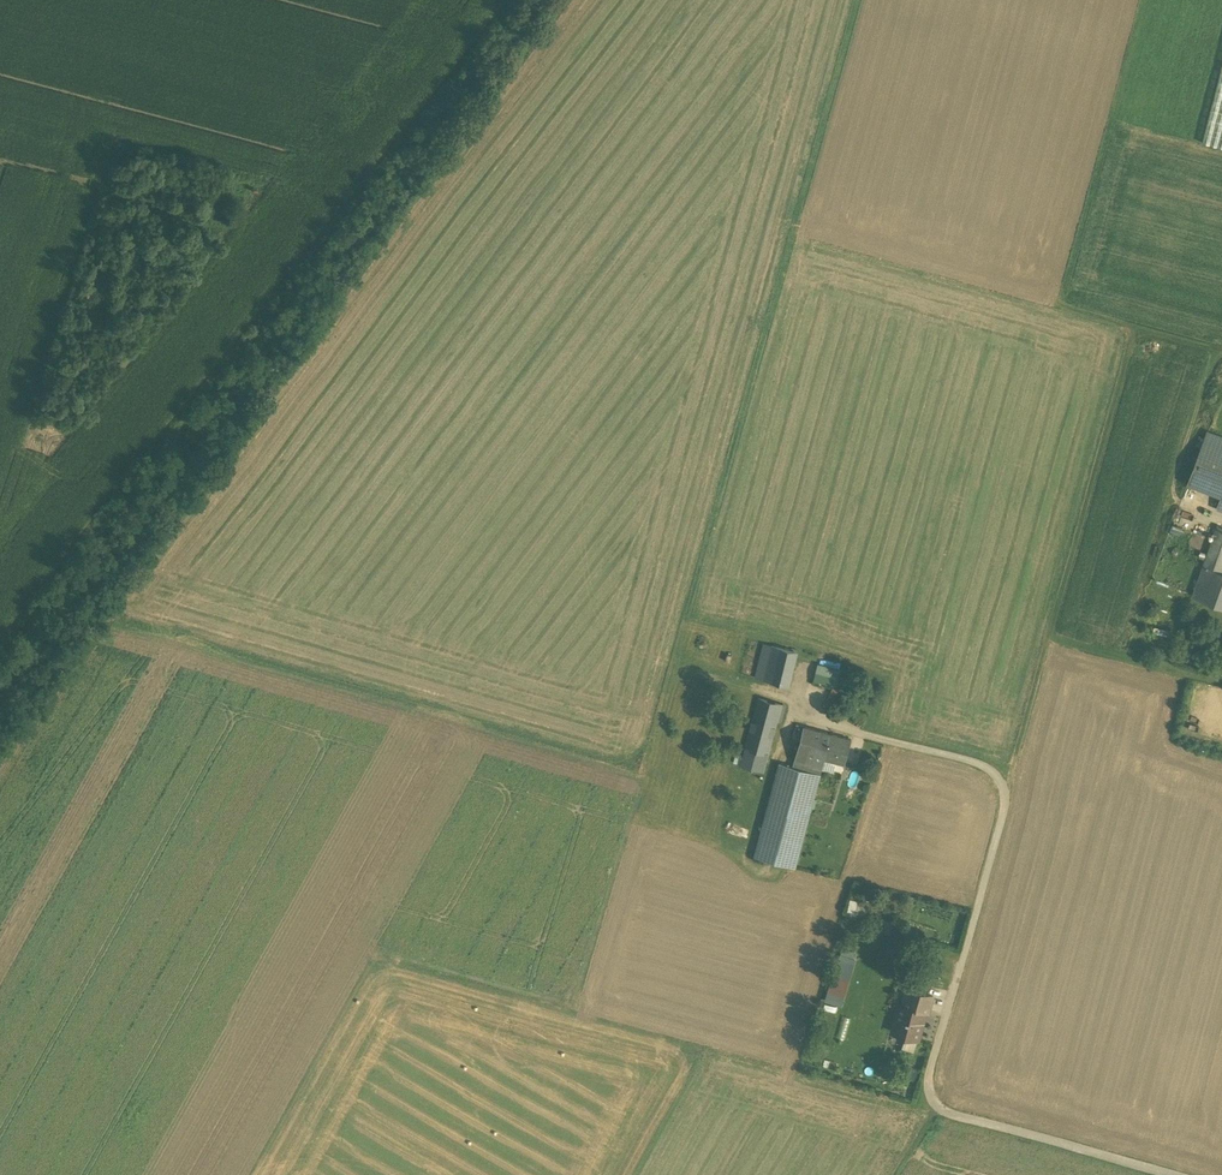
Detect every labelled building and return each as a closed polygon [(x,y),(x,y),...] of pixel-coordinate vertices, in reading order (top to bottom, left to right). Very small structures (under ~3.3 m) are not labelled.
[(1203,142),(1221,147),(1221,67),(1203,142)] [(1221,495),(1221,436),(1208,431),(1189,482),(1221,495)] [(1193,594),(1221,604),(1221,528),(1218,526),(1193,594)] [(795,652),(764,644),(756,677),(787,685),(795,652)] [(841,664),(820,658),(815,681),(836,687),(841,664)] [(841,689),(836,687),(831,697),(836,699),(841,689)] [(781,704),(759,698),(741,764),(764,770),(777,721),(781,704)] [(786,706),(781,704),(777,721),(782,722),(786,706)] [(831,733),(805,727),(796,762),(822,769),(825,758),(831,733)] [(851,739),(831,733),(825,758),(836,761),(845,764),(851,739)] [(794,766),(779,762),(756,849),(754,856),(796,867),(822,768),(825,758),(822,769),(796,762),(795,762),(794,766)] [(836,761),(825,758),(822,768),(834,771),(836,761)] [(851,912),(863,915),(867,900),(855,897),(851,912)] [(846,1004),(860,950),(843,946),(829,1000),(846,1004)] [(933,995),(908,988),(903,1005),(926,1011),(926,1012),(928,1013),(933,995)] [(903,1005),(900,1004),(893,1028),(903,1030),(904,1038),(905,1038),(902,1047),(915,1051),(919,1038),(926,1012),(926,1011),(903,1005)]
